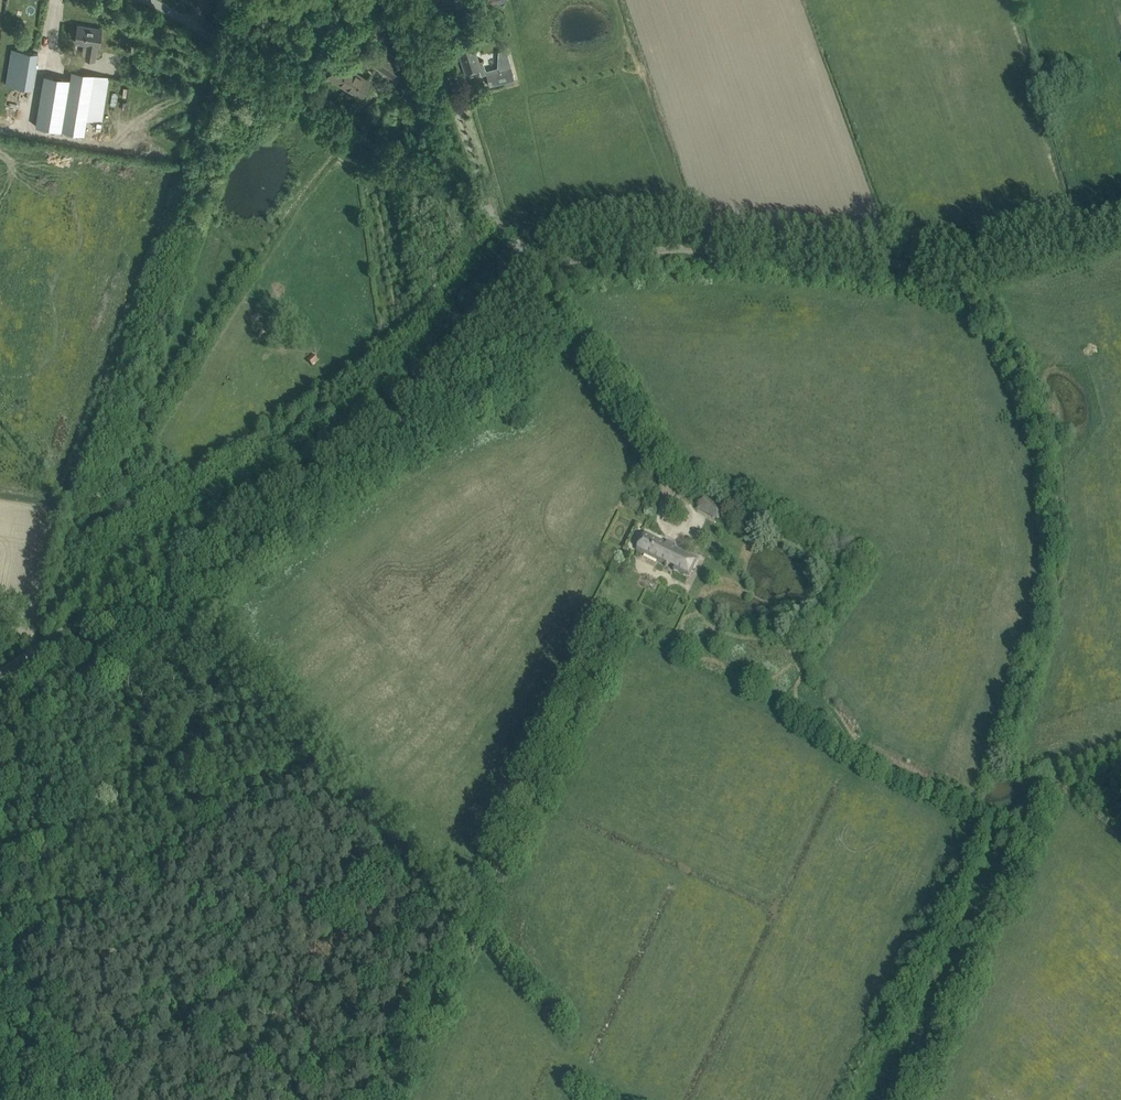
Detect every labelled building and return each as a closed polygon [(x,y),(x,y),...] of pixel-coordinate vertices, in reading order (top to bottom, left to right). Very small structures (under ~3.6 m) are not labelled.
[(101,29),(78,25),(75,42),(84,43),(81,57),(94,60),(97,45),(98,45),(101,29)] [(469,35),(454,40),(466,74),(479,70),(481,75),(486,73),(489,86),(500,83),(514,79),(511,67),(511,64),(485,70),(482,61),(478,62),(469,35)] [(4,84),(29,88),(35,52),(10,47),(4,84)] [(402,67),(374,48),(366,60),(394,78),(392,82),(397,85),(400,80),(405,82),(410,75),(400,69),(402,67)] [(500,60),(509,57),(506,49),(498,51),(500,60)] [(328,76),(360,97),(370,82),(348,68),(350,66),(339,59),(328,76)] [(101,121),(107,88),(109,77),(72,71),(70,80),(44,75),(36,127),(84,134),(86,119),(101,121)] [(313,366),(318,359),(312,355),(307,363),(313,366)] [(726,507),(703,496),(697,509),(719,520),(726,507)] [(660,540),(645,532),(636,550),(665,564),(667,561),(675,566),(674,569),(689,576),(698,559),(667,543),(671,535),(664,532),(660,540)]
